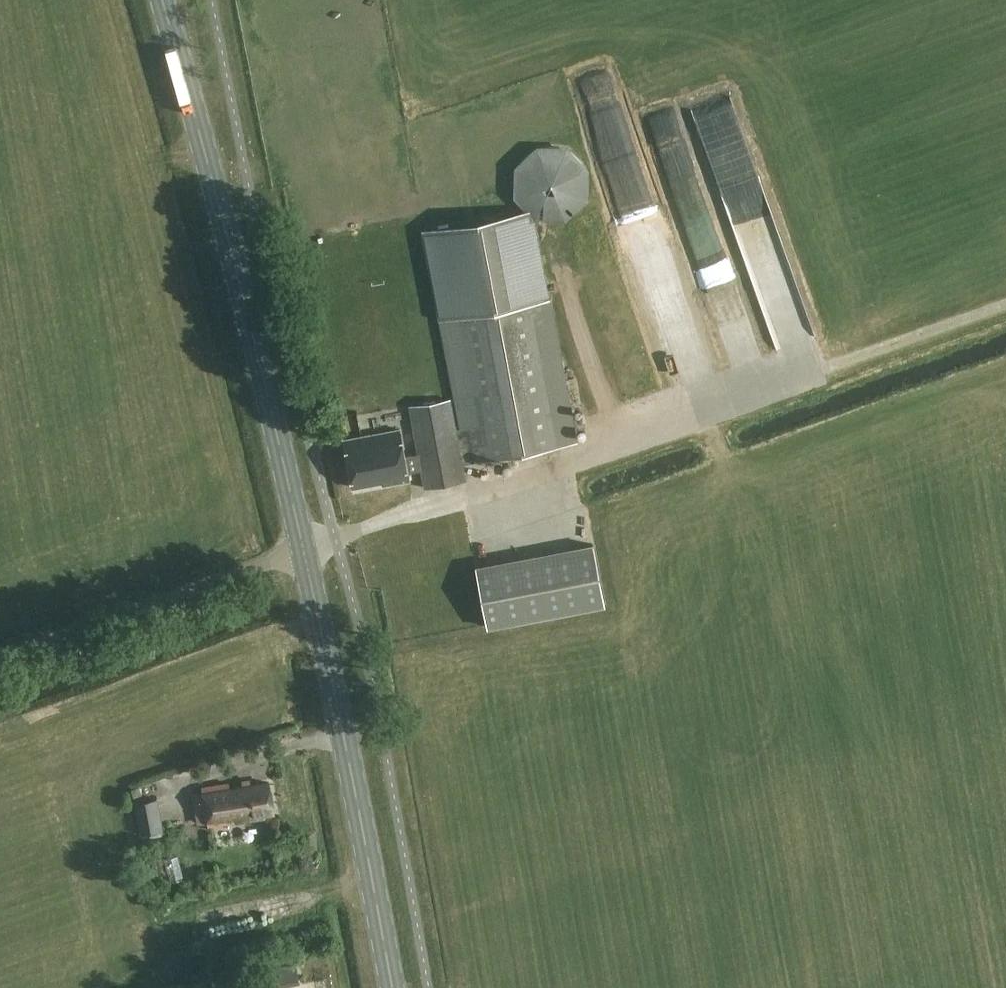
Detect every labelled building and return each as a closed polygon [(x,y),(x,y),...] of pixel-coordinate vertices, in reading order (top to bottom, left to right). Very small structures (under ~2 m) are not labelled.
[(747,122),(706,131),(714,164),(754,156),(747,122)] [(586,185),(586,182),(586,179),(585,176),(585,173),(584,170),(582,167),(581,164),(579,161),(578,159),(575,157),(573,155),(571,153),(568,151),(565,150),(562,148),(559,147),(556,147),(553,146),(550,146),(547,146),(544,147),(541,147),(538,148),(535,150),(532,151),(530,153),(527,155),(525,157),(523,159),(521,161),(519,164),(518,167),(517,170),(516,173),(515,176),(515,179),(514,182),(515,185),(515,188),(516,191),(517,194),(518,197),(519,200),(521,202),(523,205),(525,207),(527,209),(530,211),(532,213),(535,214),(538,215),(541,216),(544,217),(547,217),(550,218),(553,217),(556,217),(559,216),(562,215),(565,214),(568,213),(571,211),(573,209),(575,207),(577,205),(579,202),(581,200),(583,197),(584,194),(585,191),(585,188),(586,185)] [(466,427),(456,429),(450,399),(410,406),(418,454),(405,456),(400,430),(345,440),(354,488),(382,482),(383,486),(408,481),(406,473),(422,470),(425,487),(466,479),(463,464),(572,443),(527,211),(428,230),(466,427)] [(606,605),(594,544),(477,566),(488,628),(606,605)] [(275,812),(270,781),(230,788),(229,783),(204,787),(210,825),(265,816),(265,813),(275,812)] [(164,830),(158,798),(135,802),(140,834),(164,830)] [(210,935),(224,930),(217,910),(203,914),(210,935)] [(292,985),(305,987),(309,971),(295,968),(292,985)]
